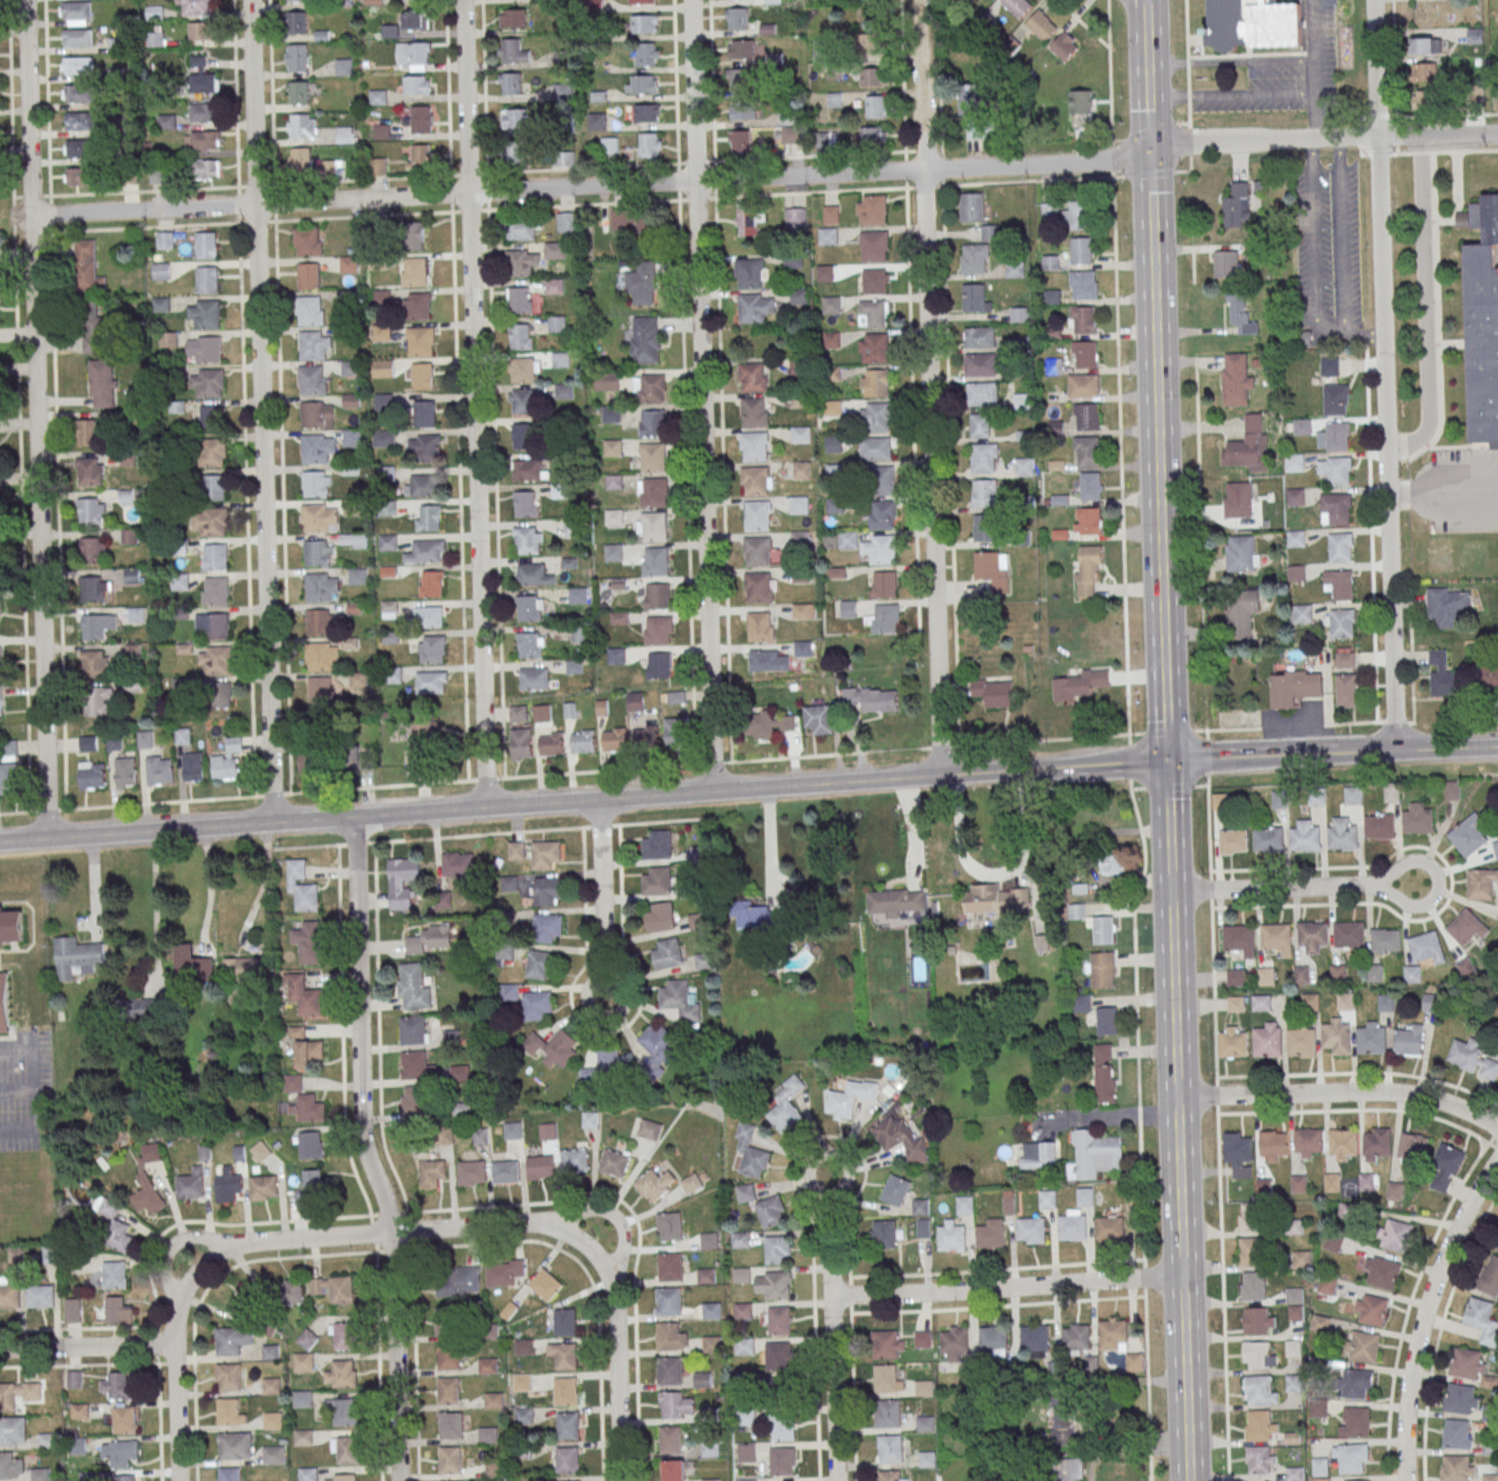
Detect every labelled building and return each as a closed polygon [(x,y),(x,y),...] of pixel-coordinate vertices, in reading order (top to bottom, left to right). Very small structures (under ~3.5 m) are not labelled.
[(183,14),(214,14),(214,0),(183,0),(183,14)] [(1020,19),(1033,4),(1029,0),(1002,0),(1001,2),(1020,19)] [(1303,4),(1278,4),(1278,0),(1209,0),(1209,46),(1218,46),(1218,49),(1303,49),(1303,4)] [(92,2),(62,2),(62,25),(92,25),(92,2)] [(748,31),(748,8),(726,8),(726,31),(748,31)] [(526,28),(526,9),(500,9),(500,28),(526,28)] [(1045,42),(1059,28),(1040,10),(1026,24),(1045,42)] [(286,12),(286,33),(307,33),(307,12),(286,12)] [(429,30),(429,12),(402,12),(402,30),(429,30)] [(1432,12),(1414,12),(1414,30),(1432,30),(1432,12)] [(657,34),(657,15),(631,15),(631,34),(657,34)] [(189,23),(189,40),(216,40),(216,23),(189,23)] [(63,48),(84,48),(84,30),(63,30),(63,48)] [(1082,45),(1066,30),(1050,47),(1066,62),(1082,45)] [(881,52),(881,34),(860,34),(861,52),(881,52)] [(1412,36),(1412,55),(1433,55),(1433,36),(1412,36)] [(499,38),(499,62),(530,62),(530,51),(520,51),(520,38),(499,38)] [(828,39),(814,39),(814,62),(828,62),(828,39)] [(754,40),(729,40),(729,59),(754,59),(754,40)] [(430,42),(397,42),(397,68),(430,68),(430,42)] [(636,43),(636,66),(655,66),(655,43),(636,43)] [(286,44),(286,73),(308,73),(308,44),(286,44)] [(94,75),(94,57),(61,57),(61,75),(94,75)] [(219,93),(219,74),(207,74),(207,57),(191,57),(191,93),(219,93)] [(336,75),(352,75),(352,59),(336,59),(336,75)] [(1437,63),(1412,63),(1412,83),(1437,83),(1437,63)] [(728,68),(728,91),(750,91),(750,68),(728,68)] [(860,86),(887,86),(887,68),(860,68),(860,86)] [(504,73),(504,95),(522,95),(522,73),(504,73)] [(403,94),(430,95),(430,76),(403,76),(403,94)] [(657,76),(625,76),(625,94),(657,94),(657,76)] [(287,104),(309,104),(309,82),(287,82),(287,104)] [(572,84),(555,84),(555,98),(572,98),(572,84)] [(960,115),(968,115),(969,138),(983,138),(981,84),(959,85),(960,115)] [(93,103),(93,85),(63,85),(63,103),(93,103)] [(1094,90),(1072,90),(1072,127),(1094,127),(1094,90)] [(1415,90),(1415,108),(1437,108),(1437,90),(1415,90)] [(385,91),(370,91),(370,105),(385,105),(385,91)] [(888,96),(866,96),(866,118),(888,118),(888,96)] [(731,119),(756,119),(756,102),(731,102),(731,119)] [(191,122),(218,122),(218,104),(191,104),(191,122)] [(633,122),(660,122),(660,105),(633,105),(633,122)] [(410,108),(410,134),(430,134),(430,108),(410,108)] [(529,109),(503,109),(503,128),(529,128),(529,109)] [(65,130),(95,130),(95,113),(65,113),(65,130)] [(605,113),(589,113),(589,130),(605,130),(605,113)] [(316,114),(287,114),(287,138),(316,138),(316,114)] [(177,115),(158,115),(158,129),(177,129),(177,115)] [(886,144),(886,126),(861,126),(861,144),(886,144)] [(356,143),(356,127),(336,127),(336,143),(356,143)] [(802,144),(802,127),(781,127),(781,144),(802,144)] [(729,131),(729,153),(751,153),(751,131),(729,131)] [(185,150),(221,150),(221,132),(185,132),(185,150)] [(638,158),(662,158),(662,133),(638,133),(638,158)] [(818,147),(831,147),(831,133),(818,133),(818,147)] [(94,141),(65,141),(65,159),(94,159),(94,141)] [(523,164),(523,141),(505,141),(505,164),(523,164)] [(435,166),(435,145),(405,145),(405,166),(435,166)] [(312,148),(290,148),(290,171),(312,171),(312,148)] [(575,149),(552,150),(553,166),(575,165),(575,149)] [(369,176),(386,176),(386,159),(369,159),(369,176)] [(220,179),(220,160),(192,160),(192,179),(220,179)] [(149,184),(165,184),(165,166),(149,166),(149,184)] [(94,168),(65,168),(65,186),(94,186),(94,168)] [(1249,183),(1232,183),(1232,195),(1223,195),(1223,227),(1249,227),(1249,183)] [(960,221),(984,221),(984,194),(960,194),(960,221)] [(887,225),(886,196),(857,196),(857,225),(887,225)] [(1484,196),(1497,196),(1497,246),(1496,246),(1497,270),(1497,443),(1473,444),(1466,246),(1485,245),(1485,230),(1472,230),(1472,228),(1459,228),(1458,215),(1471,214),(1471,205),(1484,204),(1484,196)] [(1062,222),(1069,222),(1069,230),(1091,230),(1091,200),(1069,200),(1069,210),(1062,210),(1062,222)] [(737,236),(758,236),(758,204),(737,204),(737,236)] [(839,205),(824,205),(824,224),(839,224),(839,205)] [(805,208),(784,208),(784,232),(805,232),(805,208)] [(644,210),(612,210),(612,231),(644,231),(644,210)] [(579,213),(558,213),(558,232),(579,232),(579,213)] [(507,220),(507,240),(537,240),(537,220),(507,220)] [(425,223),(404,223),(404,250),(425,250),(425,223)] [(982,225),(982,240),(999,240),(999,225),(982,225)] [(322,256),(322,228),(295,228),(295,256),(322,256)] [(838,245),(838,228),(819,228),(819,245),(838,245)] [(888,231),(860,231),(860,262),(888,262),(888,231)] [(174,250),(174,232),(156,232),(156,250),(174,250)] [(216,232),(196,232),(196,258),(216,258),(216,232)] [(1093,238),(1071,238),(1071,263),(1093,263),(1093,238)] [(98,240),(76,240),(76,291),(98,290),(98,240)] [(565,243),(545,243),(545,258),(565,258),(565,243)] [(989,274),(989,245),(962,245),(962,274),(989,274)] [(1214,277),(1239,277),(1239,250),(1214,250),(1214,277)] [(507,276),(533,276),(533,267),(539,267),(539,251),(507,251),(507,276)] [(358,256),(339,256),(339,273),(358,273),(358,256)] [(402,258),(402,286),(428,286),(428,258),(402,258)] [(768,288),(768,259),(735,259),(735,288),(768,288)] [(655,305),(655,261),(632,261),(632,305),(655,305)] [(152,280),(171,280),(171,263),(152,263),(152,280)] [(320,289),(320,263),(298,263),(298,289),(320,289)] [(1025,263),(1006,263),(1006,278),(1025,278),(1025,263)] [(218,267),(197,267),(197,293),(218,293),(218,267)] [(819,280),(833,280),(833,267),(819,267),(819,280)] [(888,269),(863,269),(863,294),(888,294),(888,269)] [(1098,299),(1098,271),(1070,271),(1070,299),(1098,299)] [(563,279),(545,279),(545,294),(563,294),(563,279)] [(990,311),(990,284),(963,284),(963,311),(990,311)] [(533,287),(509,287),(509,313),(533,313),(533,287)] [(793,304),(808,304),(808,289),(793,289),(793,304)] [(1258,334),(1258,323),(1247,323),(1246,289),(1229,290),(1230,324),(1239,324),(1239,334),(1258,334)] [(430,293),(404,293),(404,320),(430,320),(430,293)] [(739,324),(765,324),(765,314),(775,314),(775,294),(739,294),(739,324)] [(152,297),(152,312),(171,312),(171,297),(152,297)] [(323,297),(297,297),(297,326),(323,326),(323,297)] [(888,328),(888,300),(860,300),(860,328),(888,328)] [(199,319),(199,329),(220,329),(220,301),(188,301),(188,319),(199,319)] [(102,354),(103,303),(84,303),(84,353),(102,354)] [(1011,308),(1028,307),(1029,322),(1011,323),(1011,308)] [(1096,307),(1070,307),(1070,333),(1096,333),(1096,307)] [(548,332),(566,332),(566,316),(548,316),(548,332)] [(660,364),(660,316),(631,317),(631,364),(660,364)] [(510,350),(533,350),(533,324),(510,324),(510,350)] [(965,327),(965,348),(995,348),(995,327),(965,327)] [(433,357),(433,328),(407,328),(407,357),(433,357)] [(299,360),(329,360),(329,331),(299,331),(299,360)] [(176,333),(161,333),(161,346),(176,346),(176,333)] [(860,363),(888,363),(888,333),(860,333),(860,363)] [(221,337),(187,337),(187,356),(197,356),(197,362),(221,362),(221,337)] [(1072,342),(1097,341),(1098,367),(1077,367),(1076,353),(1072,353),(1072,342)] [(552,367),(569,367),(569,353),(552,353),(552,367)] [(1248,353),(1249,377),(1255,377),(1255,389),(1249,389),(1250,406),(1224,406),(1222,370),(1225,370),(1225,354),(1248,353)] [(965,377),(997,377),(997,354),(965,354),(965,377)] [(512,383),(539,383),(539,358),(512,358),(512,383)] [(1047,359),(1062,358),(1062,373),(1047,374),(1047,359)] [(1340,376),(1340,358),(1321,358),(1321,376),(1340,376)] [(114,360),(90,360),(90,408),(114,408),(114,360)] [(393,360),(373,360),(373,377),(393,377),(393,360)] [(767,392),(766,363),(739,363),(740,392),(767,392)] [(412,389),(433,389),(433,364),(412,364),(412,389)] [(298,366),(298,395),(325,395),(325,366),(298,366)] [(199,369),(199,377),(191,377),(191,398),(223,398),(223,369),(199,369)] [(862,370),(862,396),(888,396),(888,370),(862,370)] [(619,371),(595,371),(595,390),(619,390),(619,371)] [(634,403),(665,403),(665,374),(634,374),(634,403)] [(1099,374),(1100,397),(1069,398),(1068,375),(1099,374)] [(998,406),(998,383),(968,383),(968,406),(998,406)] [(556,399),(573,399),(573,384),(556,384),(556,399)] [(1324,415),(1349,415),(1349,385),(1324,385),(1324,415)] [(534,389),(509,389),(509,415),(534,415),(534,389)] [(742,427),(768,427),(767,411),(764,411),(764,398),(742,398),(742,427)] [(842,400),(825,400),(825,417),(842,417),(842,400)] [(415,426),(435,426),(435,401),(415,401),(415,426)] [(301,428),(333,428),(333,402),(301,402),(301,428)] [(891,433),(891,403),(861,403),(861,433),(891,433)] [(1074,404),(1099,403),(1099,430),(1078,430),(1078,415),(1074,415),(1074,404)] [(199,406),(199,432),(221,432),(221,406),(199,406)] [(621,423),(621,406),(602,406),(602,423),(621,423)] [(640,411),(640,437),(663,437),(663,411),(640,411)] [(971,438),(990,438),(990,414),(971,414),(971,438)] [(1266,471),(1265,414),(1245,414),(1246,442),(1224,442),(1224,466),(1249,465),(1249,471),(1266,471)] [(78,445),(99,445),(99,420),(78,420),(78,445)] [(1048,421),(1064,421),(1064,436),(1049,437),(1048,421)] [(1327,422),(1327,451),(1350,451),(1350,422),(1327,422)] [(534,424),(513,424),(513,449),(534,449),(534,424)] [(811,427),(792,427),(792,443),(811,443),(811,427)] [(361,430),(343,430),(343,447),(361,447),(361,430)] [(394,431),(374,431),(374,447),(394,447),(394,431)] [(744,462),(768,461),(767,432),(740,433),(741,450),(744,450),(744,462)] [(302,464),(334,464),(334,435),(302,435),(302,464)] [(440,436),(408,436),(408,452),(419,452),(419,462),(440,462),(440,436)] [(827,452),(842,452),(842,437),(827,437),(827,452)] [(1074,438),(1099,437),(1100,464),(1079,465),(1079,450),(1074,450),(1074,438)] [(860,438),(860,461),(891,461),(891,438),(860,438)] [(224,467),(224,439),(201,439),(201,467),(224,467)] [(604,456),(621,456),(621,440),(604,440),(604,456)] [(640,472),(665,472),(665,444),(640,444),(640,472)] [(972,444),(972,473),(998,473),(998,444),(972,444)] [(136,464),(137,452),(122,452),(122,463),(136,464)] [(1286,470),(1302,470),(1302,457),(1286,457),(1286,470)] [(1016,459),(1033,458),(1033,475),(1017,476),(1016,459)] [(1329,486),(1352,486),(1352,458),(1319,458),(1319,476),(1329,476),(1329,486)] [(77,485),(105,485),(105,459),(77,459),(77,485)] [(513,480),(548,480),(548,470),(542,470),(542,460),(513,460),(513,480)] [(811,479),(811,462),(793,462),(793,479),(811,479)] [(894,495),(894,466),(873,466),(873,495),(894,495)] [(745,496),(769,496),(768,467),(741,468),(742,485),(745,485),(745,496)] [(331,497),(331,471),(303,471),(303,497),(331,497)] [(1081,500),(1102,500),(1102,472),(1081,472),(1081,500)] [(203,475),(203,501),(224,501),(224,475),(203,475)] [(405,496),(437,496),(437,475),(405,475),(405,496)] [(622,490),(622,475),(606,475),(607,490),(622,490)] [(666,478),(640,478),(640,506),(666,506),(666,478)] [(973,479),(973,506),(1000,506),(1000,479),(973,479)] [(1261,498),(1252,498),(1252,482),(1225,482),(1225,518),(1261,518),(1261,498)] [(568,498),(568,484),(552,484),(552,498),(568,498)] [(134,504),(134,490),(119,490),(119,504),(134,504)] [(1304,505),(1304,490),(1288,490),(1288,505),(1304,505)] [(537,518),(537,492),(515,492),(515,518),(537,518)] [(1352,524),(1352,494),(1321,494),(1321,524),(1352,524)] [(808,497),(789,497),(789,514),(808,514),(808,497)] [(79,525),(106,525),(106,498),(79,498),(79,525)] [(844,514),(844,498),(827,498),(827,514),(844,514)] [(745,531),(769,530),(768,501),(745,502),(745,531)] [(870,529),(896,529),(896,501),(870,501),(870,529)] [(302,505),(302,532),(337,532),(337,505),(302,505)] [(416,530),(441,530),(441,505),(416,505),(416,530)] [(228,508),(199,508),(199,536),(228,536),(228,508)] [(1075,508),(1075,534),(1102,534),(1102,508),(1075,508)] [(667,541),(667,513),(638,513),(638,541),(667,541)] [(995,515),(973,515),(973,541),(995,541),(995,515)] [(564,521),(564,536),(578,536),(578,521),(564,521)] [(542,526),(514,526),(514,554),(542,554),(542,526)] [(138,544),(138,530),(122,530),(122,544),(138,544)] [(809,531),(792,531),(792,546),(809,546),(809,531)] [(857,531),(840,532),(840,548),(857,548),(857,531)] [(1288,531),(1288,547),(1305,547),(1305,531),(1288,531)] [(1330,533),(1330,561),(1354,561),(1354,533),(1330,533)] [(367,534),(340,534),(340,548),(367,548),(367,534)] [(380,551),(397,551),(397,535),(380,535),(380,551)] [(871,535),(871,542),(861,542),(861,554),(871,554),(871,564),(895,564),(895,535),(871,535)] [(1257,536),(1226,536),(1226,572),(1257,572),(1257,536)] [(747,566),(771,566),(770,537),(743,537),(744,555),(747,555),(747,566)] [(81,538),(81,563),(106,563),(106,538),(81,538)] [(445,563),(445,540),(414,540),(414,553),(404,553),(404,563),(445,563)] [(334,541),(304,541),(304,566),(334,566),(334,541)] [(227,544),(203,544),(203,570),(227,570),(227,544)] [(605,545),(605,561),(622,561),(622,545),(605,545)] [(1102,546),(1076,546),(1076,598),(1094,598),(1094,582),(1102,582),(1102,546)] [(668,576),(668,547),(642,547),(642,576),(668,576)] [(975,552),(1000,551),(1000,554),(1008,554),(1009,594),(993,594),(992,579),(975,580),(975,552)] [(517,585),(555,585),(555,575),(545,575),(545,564),(517,564),(517,585)] [(1305,565),(1288,565),(1288,580),(1305,580),(1305,565)] [(140,584),(140,568),(125,568),(125,584),(140,584)] [(349,569),(349,584),(366,584),(366,569),(349,569)] [(443,597),(443,571),(420,571),(420,597),(443,597)] [(1324,571),(1324,591),(1334,591),(1334,601),(1354,601),(1354,571),(1324,571)] [(896,598),(896,572),(873,572),(873,598),(896,598)] [(170,573),(170,591),(189,591),(189,573),(170,573)] [(305,574),(306,603),(331,602),(331,594),(338,594),(338,573),(305,574)] [(748,602),(772,602),(771,573),(744,573),(745,591),(748,591),(748,602)] [(228,606),(228,577),(203,577),(203,606),(228,606)] [(110,602),(110,579),(89,579),(89,602),(110,602)] [(668,609),(668,583),(645,583),(645,609),(668,609)] [(569,604),(587,604),(587,588),(569,588),(569,604)] [(1427,589),(1428,618),(1437,618),(1438,628),(1462,627),(1462,616),(1470,616),(1470,588),(1427,589)] [(1229,639),(1251,639),(1251,612),(1259,612),(1259,590),(1229,590),(1229,639)] [(517,596),(517,621),(543,621),(543,596),(517,596)] [(397,601),(382,601),(382,618),(397,618),(397,601)] [(856,617),(856,601),(841,601),(841,617),(856,617)] [(815,605),(792,605),(792,619),(815,619),(815,605)] [(866,633),(899,634),(899,605),(875,605),(875,615),(866,615),(866,633)] [(1294,623),(1312,623),(1312,606),(1294,606),(1294,623)] [(443,607),(415,607),(415,628),(443,628),(443,607)] [(147,608),(128,608),(128,622),(147,622),(147,608)] [(1330,637),(1354,637),(1354,609),(1330,609),(1330,637)] [(331,635),(331,610),(308,610),(308,635),(331,635)] [(773,612),(748,612),(748,641),(773,641),(773,612)] [(205,639),(229,639),(229,614),(196,614),(196,629),(205,629),(205,639)] [(84,615),(84,640),(106,640),(106,629),(117,629),(117,615),(84,615)] [(671,616),(644,616),(644,644),(671,644),(671,616)] [(589,643),(589,626),(572,626),(572,643),(589,643)] [(544,658),(544,633),(518,633),(518,658),(544,658)] [(418,663),(445,663),(445,636),(418,636),(418,663)] [(813,641),(794,641),(794,657),(813,657),(813,641)] [(306,642),(306,671),(337,671),(337,642),(306,642)] [(232,646),(199,646),(199,675),(232,675),(232,646)] [(608,663),(624,663),(624,648),(608,648),(608,663)] [(1355,648),(1336,648),(1336,667),(1355,667),(1355,648)] [(1447,649),(1430,649),(1431,698),(1458,698),(1458,671),(1447,671),(1447,649)] [(788,671),(788,650),(750,650),(750,671),(788,671)] [(82,678),(109,678),(109,651),(82,651),(82,678)] [(647,679),(671,679),(671,653),(647,653),(647,679)] [(1475,692),(1497,692),(1497,664),(1475,664),(1475,692)] [(386,668),(386,684),(400,684),(400,668),(386,668)] [(520,668),(520,690),(548,690),(548,668),(520,668)] [(1053,700),(1094,698),(1093,687),(1110,687),(1109,669),(1081,670),(1081,676),(1052,677),(1053,700)] [(367,673),(350,672),(350,688),(367,688),(367,673)] [(447,694),(447,672),(416,672),(416,694),(447,694)] [(1324,696),(1323,672),(1271,673),(1272,709),(1295,708),(1294,696),(1324,696)] [(1357,708),(1357,674),(1336,674),(1336,708),(1357,708)] [(308,677),(308,703),(334,703),(334,677),(308,677)] [(984,708),(1013,708),(1013,681),(971,681),(971,697),(984,697),(984,708)] [(230,709),(230,683),(209,683),(209,709),(230,709)] [(863,705),(863,713),(898,712),(897,687),(842,689),(842,705),(863,705)] [(86,688),(86,717),(112,717),(112,688),(86,688)] [(668,692),(668,703),(684,704),(684,693),(668,692)] [(627,693),(628,711),(644,711),(644,693),(627,693)] [(813,729),(813,735),(833,735),(833,706),(805,706),(805,729),(813,729)] [(512,707),(512,720),(526,720),(526,707),(512,707)] [(750,712),(751,739),(774,738),(774,731),(795,730),(794,716),(773,717),(772,711),(750,712)] [(671,716),(663,743),(684,749),(691,721),(671,716)] [(635,748),(659,748),(659,727),(635,727),(635,748)] [(191,728),(175,728),(175,745),(191,745),(191,728)] [(512,729),(512,760),(532,760),(532,729),(512,729)] [(627,729),(602,729),(602,751),(627,751),(627,729)] [(571,730),(571,753),(595,753),(595,730),(571,730)] [(138,731),(138,748),(154,748),(154,731),(138,731)] [(540,756),(564,755),(563,733),(539,734),(540,756)] [(98,751),(98,737),(81,737),(81,751),(98,751)] [(213,780),(243,779),(241,737),(222,738),(223,756),(212,756),(213,780)] [(342,745),(342,769),(373,769),(373,752),(362,752),(362,745),(342,745)] [(323,773),(323,749),(298,749),(298,773),(323,773)] [(205,753),(183,753),(183,782),(205,782),(205,753)] [(148,785),(175,783),(173,756),(147,757),(148,785)] [(116,788),(138,788),(138,757),(116,757),(116,788)] [(80,762),(80,790),(106,790),(106,762),(80,762)] [(20,796),(20,763),(0,763),(0,796),(20,796)] [(1445,781),(1445,800),(1460,800),(1460,781),(1445,781)] [(1384,783),(1384,802),(1399,802),(1399,783),(1384,783)] [(1363,804),(1363,786),(1345,786),(1345,804),(1363,804)] [(1287,808),(1287,791),(1272,791),(1272,808),(1287,808)] [(1212,809),(1226,809),(1226,795),(1212,795),(1212,809)] [(1433,803),(1407,803),(1407,811),(1403,811),(1403,833),(1433,833),(1433,803)] [(1488,842),(1480,832),(1487,827),(1476,812),(1447,834),(1465,859),(1488,842)] [(1365,838),(1395,838),(1395,814),(1365,814),(1365,838)] [(1328,850),(1359,850),(1359,828),(1348,828),(1348,817),(1328,817),(1328,850)] [(1321,851),(1321,821),(1291,821),(1291,851),(1321,851)] [(1254,852),(1284,852),(1284,828),(1254,828),(1254,852)] [(671,830),(649,830),(649,838),(643,838),(643,859),(671,859),(671,830)] [(1220,830),(1220,855),(1248,855),(1248,830),(1220,830)] [(524,860),(524,842),(509,842),(509,860),(524,860)] [(474,876),(474,852),(441,852),(441,876),(474,876)] [(1102,875),(1126,875),(1126,855),(1102,855),(1102,875)] [(388,859),(389,896),(403,895),(403,907),(411,906),(410,880),(421,880),(420,858),(388,859)] [(288,893),(297,893),(298,912),(318,912),(318,883),(307,883),(307,859),(288,859),(288,893)] [(671,868),(642,868),(642,894),(671,894),(671,868)] [(1491,900),(1491,880),(1497,880),(1497,870),(1468,870),(1468,900),(1491,900)] [(502,877),(502,891),(517,891),(517,877),(502,877)] [(562,906),(562,878),(533,878),(533,906),(562,906)] [(1030,912),(1029,889),(1000,890),(1000,883),(974,884),(974,891),(964,891),(965,915),(1030,912)] [(925,889),(868,891),(869,917),(926,915),(925,889)] [(450,907),(450,893),(436,893),(436,907),(450,907)] [(676,929),(671,901),(652,904),(653,912),(645,913),(648,933),(676,929)] [(734,904),(734,928),(781,928),(781,904),(734,904)] [(1070,918),(1086,918),(1086,905),(1070,905),(1070,918)] [(1464,947),(1472,940),(1476,945),(1490,931),(1467,908),(1446,929),(1464,947)] [(23,945),(23,911),(4,911),(4,910),(0,910),(0,945),(23,945)] [(707,928),(706,913),(689,915),(690,929),(707,928)] [(553,943),(553,935),(562,935),(562,914),(534,914),(534,943),(553,943)] [(1094,930),(1094,944),(1116,944),(1116,916),(1089,916),(1089,930),(1094,930)] [(301,965),(322,965),(322,921),(301,921),(301,931),(291,931),(291,943),(301,943),(301,965)] [(1328,922),(1297,922),(1297,946),(1306,946),(1306,954),(1318,954),(1318,944),(1328,944),(1328,922)] [(1334,922),(1334,948),(1365,948),(1365,922),(1334,922)] [(451,925),(423,927),(424,936),(405,938),(406,954),(453,951),(451,925)] [(1261,925),(1261,947),(1281,947),(1281,957),(1292,957),(1292,925),(1261,925)] [(1255,926),(1224,926),(1224,948),(1234,948),(1234,952),(1245,952),(1245,958),(1255,958),(1255,926)] [(1371,953),(1402,953),(1402,929),(1371,929),(1371,953)] [(1446,962),(1438,930),(1407,939),(1414,962),(1433,956),(1436,965),(1446,962)] [(55,938),(58,983),(77,981),(76,969),(106,967),(105,944),(78,946),(78,936),(55,938)] [(683,965),(677,938),(650,944),(656,971),(683,965)] [(193,958),(193,944),(175,945),(176,980),(213,979),(212,958),(193,958)] [(526,978),(551,980),(553,952),(529,950),(526,978)] [(696,970),(714,967),(712,952),(694,955),(696,970)] [(1116,988),(1116,953),(1091,953),(1091,988),(1116,988)] [(224,959),(224,978),(266,978),(266,959),(224,959)] [(398,964),(400,1011),(430,1009),(427,963),(398,964)] [(1383,965),(1368,965),(1368,982),(1383,982),(1383,965)] [(1294,984),(1310,984),(1310,966),(1294,966),(1294,984)] [(1404,982),(1421,982),(1421,966),(1404,966),(1404,982)] [(1275,967),(1258,967),(1258,986),(1275,986),(1275,967)] [(1245,987),(1245,970),(1228,970),(1228,987),(1245,987)] [(8,1034),(9,973),(0,973),(0,1034),(8,1034)] [(305,974),(284,974),(284,984),(289,984),(289,998),(297,998),(297,1017),(325,1017),(325,987),(305,988),(305,974)] [(679,1022),(699,1022),(699,1001),(688,1001),(688,980),(660,980),(660,1010),(679,1010),(679,1022)] [(501,1000),(518,1000),(518,985),(501,985),(501,1000)] [(524,992),(524,1021),(545,1021),(545,1013),(552,1013),(552,992),(524,992)] [(1354,1010),(1354,993),(1338,993),(1338,1011),(1354,1010)] [(1422,1010),(1437,1012),(1439,995),(1424,993),(1422,1010)] [(1319,1011),(1319,994),(1302,994),(1302,1011),(1319,1011)] [(1379,1012),(1395,1012),(1395,994),(1379,994),(1379,1012)] [(1271,995),(1253,995),(1253,1011),(1271,1011),(1271,995)] [(1074,1012),(1091,1012),(1091,996),(1074,996),(1074,1012)] [(1121,1005),(1097,1005),(1097,1035),(1121,1035),(1121,1005)] [(400,1045),(426,1045),(426,1017),(400,1017),(400,1045)] [(1333,1055),(1352,1055),(1351,1017),(1331,1018),(1331,1020),(1322,1020),(1322,1046),(1333,1046),(1333,1055)] [(1386,1021),(1357,1021),(1357,1053),(1386,1053),(1386,1021)] [(1253,1057),(1282,1057),(1282,1022),(1253,1022),(1253,1057)] [(1396,1054),(1423,1054),(1423,1024),(1396,1024),(1396,1054)] [(653,1055),(642,1067),(653,1077),(683,1044),(663,1026),(658,1031),(651,1025),(637,1041),(653,1055)] [(1317,1057),(1317,1026),(1288,1026),(1288,1057),(1317,1057)] [(1249,1057),(1249,1027),(1220,1027),(1220,1057),(1249,1057)] [(564,1068),(577,1052),(572,1048),(577,1041),(562,1028),(548,1044),(534,1031),(522,1045),(534,1056),(541,1049),(547,1055),(542,1061),(551,1068),(556,1062),(564,1068)] [(450,1040),(459,1040),(459,1031),(450,1031),(450,1040)] [(1478,1054),(1482,1042),(1468,1037),(1466,1043),(1455,1039),(1446,1063),(1496,1081),(1497,1074),(1497,1061),(1478,1054)] [(314,1069),(314,1059),(324,1059),(324,1041),(295,1041),(295,1069),(314,1069)] [(1115,1103),(1115,1044),(1096,1044),(1096,1103),(1115,1103)] [(626,1057),(619,1057),(619,1049),(597,1050),(598,1068),(581,1069),(582,1083),(597,1082),(597,1075),(627,1074),(626,1057)] [(429,1052),(400,1052),(400,1079),(429,1079),(429,1052)] [(451,1080),(469,1080),(469,1065),(451,1065),(451,1080)] [(302,1092),(302,1075),(285,1075),(285,1092),(302,1092)] [(781,1135),(803,1117),(789,1100),(806,1087),(797,1075),(772,1095),(779,1104),(765,1115),(781,1135)] [(829,1090),(827,1113),(835,1114),(835,1119),(853,1120),(855,1098),(876,1100),(878,1083),(847,1080),(846,1092),(829,1090)] [(402,1087),(402,1114),(429,1114),(429,1087),(402,1087)] [(315,1095),(298,1095),(298,1104),(293,1104),(293,1122),(325,1122),(325,1104),(315,1104),(315,1095)] [(913,1166),(930,1157),(920,1137),(915,1140),(903,1119),(896,1123),(892,1116),(872,1128),(885,1152),(901,1143),(913,1166)] [(636,1135),(657,1141),(662,1125),(641,1118),(636,1135)] [(770,1152),(751,1147),(757,1126),(742,1122),(734,1150),(744,1153),(739,1172),(763,1179),(770,1152)] [(522,1140),(522,1123),(504,1123),(504,1140),(522,1140)] [(541,1140),(556,1139),(555,1124),(540,1125),(541,1140)] [(453,1144),(452,1127),(432,1128),(433,1145),(453,1144)] [(487,1144),(487,1129),(474,1129),(474,1144),(487,1144)] [(1067,1180),(1099,1179),(1099,1169),(1123,1169),(1122,1138),(1096,1138),(1096,1129),(1074,1130),(1074,1162),(1067,1162),(1067,1180)] [(1294,1158),(1324,1158),(1324,1129),(1294,1129),(1294,1158)] [(1392,1129),(1363,1129),(1363,1160),(1392,1160),(1392,1129)] [(1358,1130),(1329,1130),(1329,1156),(1358,1156),(1358,1130)] [(1288,1131),(1261,1131),(1261,1161),(1288,1161),(1288,1131)] [(324,1159),(324,1132),(300,1132),(300,1159),(324,1159)] [(1429,1136),(1402,1132),(1397,1161),(1424,1165),(1429,1136)] [(1224,1133),(1224,1162),(1233,1162),(1233,1179),(1253,1179),(1253,1133),(1224,1133)] [(273,1153),(262,1140),(247,1153),(258,1165),(273,1153)] [(1021,1168),(1055,1168),(1055,1142),(1021,1142),(1021,1168)] [(130,1197),(139,1213),(148,1208),(152,1216),(154,1216),(168,1208),(167,1206),(147,1171),(147,1164),(150,1162),(162,1161),(160,1143),(142,1145),(144,1156),(139,1159),(143,1190),(130,1197)] [(1466,1152),(1440,1143),(1432,1167),(1438,1169),(1431,1188),(1451,1195),(1466,1152)] [(598,1171),(624,1179),(631,1155),(606,1147),(598,1171)] [(562,1173),(589,1171),(587,1148),(561,1150),(562,1173)] [(553,1180),(553,1156),(527,1156),(527,1180),(553,1180)] [(446,1160),(419,1160),(419,1188),(446,1188),(446,1160)] [(486,1186),(485,1161),(459,1161),(459,1186),(486,1186)] [(520,1184),(519,1162),(493,1162),(493,1184),(520,1184)] [(203,1166),(193,1166),(193,1177),(177,1177),(177,1198),(203,1198),(203,1166)] [(242,1194),(242,1176),(234,1176),(234,1166),(218,1166),(218,1202),(235,1202),(235,1194),(242,1194)] [(652,1205),(677,1182),(666,1169),(658,1176),(651,1168),(634,1184),(652,1205)] [(303,1170),(303,1192),(296,1192),(296,1209),(323,1208),(322,1170),(303,1170)] [(901,1208),(911,1182),(891,1174),(880,1199),(901,1208)] [(1325,1192),(1341,1192),(1341,1174),(1325,1174),(1325,1192)] [(1362,1190),(1376,1191),(1376,1175),(1362,1174),(1362,1190)] [(702,1186),(696,1175),(682,1182),(687,1193),(702,1186)] [(1307,1193),(1307,1176),(1291,1176),(1291,1193),(1307,1193)] [(251,1177),(251,1201),(279,1201),(279,1177),(251,1177)] [(1272,1194),(1272,1179),(1258,1179),(1258,1194),(1272,1194)] [(1386,1199),(1403,1201),(1405,1183),(1388,1181),(1386,1199)] [(736,1187),(740,1204),(756,1200),(752,1184),(736,1187)] [(1077,1188),(1077,1207),(1094,1207),(1094,1188),(1077,1188)] [(1056,1190),(1039,1190),(1039,1209),(1056,1209),(1056,1190)] [(777,1214),(785,1212),(780,1195),(755,1203),(764,1229),(780,1224),(777,1214)] [(957,1196),(957,1214),(973,1214),(973,1196),(957,1196)] [(929,1215),(929,1199),(913,1199),(913,1215),(929,1215)] [(1242,1206),(1264,1206),(1264,1234),(1240,1234),(1240,1218),(1242,1218),(1242,1206)] [(658,1214),(658,1241),(681,1241),(681,1214),(658,1214)] [(1060,1218),(1086,1218),(1087,1243),(1072,1243),(1072,1242),(1060,1242),(1060,1218)] [(1413,1226),(1388,1218),(1380,1246),(1405,1254),(1413,1226)] [(128,1254),(135,1238),(127,1234),(131,1226),(115,1219),(105,1244),(128,1254)] [(917,1238),(929,1238),(929,1220),(917,1220),(917,1238)] [(1018,1221),(1045,1220),(1046,1246),(1028,1246),(1028,1243),(1019,1243),(1018,1221)] [(1098,1220),(1124,1220),(1125,1241),(1098,1242),(1098,1220)] [(871,1221),(871,1248),(896,1248),(896,1221),(871,1221)] [(977,1228),(988,1228),(988,1221),(1003,1221),(1004,1249),(978,1250),(977,1228)] [(939,1229),(965,1228),(966,1250),(940,1250),(939,1229)] [(701,1233),(701,1249),(718,1249),(718,1233),(701,1233)] [(732,1235),(750,1234),(750,1249),(733,1250),(732,1235)] [(1324,1247),(1337,1252),(1341,1242),(1328,1236),(1324,1247)] [(789,1239),(789,1267),(766,1267),(765,1239),(789,1239)] [(1241,1240),(1263,1240),(1264,1269),(1241,1269),(1240,1253),(1241,1253),(1241,1240)] [(43,1246),(43,1264),(57,1264),(57,1246),(43,1246)] [(1294,1251),(1294,1267),(1310,1267),(1310,1251),(1294,1251)] [(1491,1253),(1476,1288),(1497,1297),(1497,1257),(1491,1253)] [(1368,1255),(1362,1282),(1395,1291),(1402,1263),(1368,1255)] [(683,1256),(684,1284),(660,1284),(659,1256),(683,1256)] [(488,1287),(514,1286),(514,1277),(524,1276),(523,1261),(487,1263),(488,1287)] [(127,1262),(103,1262),(103,1289),(127,1289),(127,1262)] [(549,1302),(563,1285),(542,1267),(528,1285),(549,1302)] [(438,1294),(478,1293),(478,1268),(437,1268),(438,1294)] [(698,1271),(715,1270),(716,1285),(698,1286),(698,1271)] [(733,1270),(750,1270),(751,1284),(734,1285),(733,1270)] [(791,1274),(791,1283),(789,1283),(790,1302),(766,1303),(766,1295),(756,1295),(755,1279),(765,1279),(765,1275),(791,1274)] [(1244,1274),(1266,1274),(1267,1302),(1242,1302),(1242,1286),(1244,1286),(1244,1274)] [(1339,1279),(1321,1275),(1317,1292),(1335,1296),(1339,1279)] [(354,1303),(353,1276),(311,1278),(312,1295),(332,1294),(332,1304),(354,1303)] [(303,1304),(303,1280),(279,1280),(279,1304),(303,1304)] [(230,1303),(245,1318),(265,1299),(249,1284),(230,1303)] [(21,1309),(0,1310),(0,1287),(21,1287),(21,1309)] [(55,1288),(56,1310),(29,1311),(28,1288),(55,1288)] [(682,1289),(682,1317),(658,1318),(658,1290),(682,1289)] [(1303,1289),(1287,1289),(1287,1320),(1303,1320),(1303,1289)] [(1389,1298),(1363,1295),(1360,1322),(1385,1326),(1389,1298)] [(133,1324),(133,1305),(125,1305),(125,1297),(106,1297),(106,1324),(133,1324)] [(1470,1297),(1463,1325),(1483,1330),(1480,1343),(1494,1347),(1497,1333),(1497,1322),(1491,1320),(1495,1303),(1470,1297)] [(65,1299),(65,1323),(83,1323),(83,1299),(65,1299)] [(704,1305),(721,1304),(722,1321),(704,1321),(704,1305)] [(735,1306),(752,1305),(752,1320),(735,1321),(735,1306)] [(1246,1309),(1268,1308),(1269,1337),(1246,1338),(1245,1321),(1247,1321),(1246,1309)] [(790,1309),(791,1319),(793,1319),(793,1326),(791,1326),(791,1337),(769,1338),(769,1310),(790,1309)] [(459,1310),(459,1338),(438,1338),(437,1310),(459,1310)] [(556,1312),(576,1312),(577,1338),(556,1339),(556,1312)] [(1330,1332),(1331,1317),(1313,1315),(1311,1330),(1330,1332)] [(355,1323),(331,1323),(331,1350),(355,1350),(355,1323)] [(686,1350),(686,1332),(677,1332),(677,1323),(657,1323),(657,1350),(686,1350)] [(1100,1324),(1127,1323),(1128,1354),(1120,1354),(1120,1351),(1101,1352),(1100,1324)] [(1063,1331),(1072,1331),(1072,1328),(1090,1327),(1091,1353),(1064,1353),(1063,1331)] [(216,1328),(216,1356),(243,1356),(243,1345),(253,1345),(253,1328),(216,1328)] [(320,1337),(307,1328),(297,1342),(309,1351),(320,1337)] [(1022,1329),(1049,1328),(1049,1352),(1022,1353),(1022,1329)] [(980,1330),(1006,1329),(1007,1351),(981,1352),(980,1330)] [(903,1331),(874,1331),(874,1359),(903,1359),(903,1331)] [(932,1331),(915,1331),(915,1348),(932,1348),(932,1331)] [(942,1334),(951,1334),(951,1331),(968,1331),(969,1355),(961,1356),(961,1364),(948,1365),(948,1356),(942,1356),(942,1334)] [(1377,1362),(1380,1334),(1348,1331),(1346,1359),(1377,1362)] [(704,1338),(721,1338),(722,1355),(705,1355),(704,1338)] [(735,1340),(754,1340),(755,1356),(736,1357),(735,1340)] [(1300,1341),(1286,1341),(1286,1356),(1300,1356),(1300,1341)] [(766,1343),(766,1370),(791,1370),(791,1343),(766,1343)] [(1249,1372),(1271,1372),(1270,1344),(1244,1344),(1244,1365),(1249,1364),(1249,1372)] [(461,1345),(462,1373),(440,1373),(440,1345),(461,1345)] [(263,1346),(263,1360),(279,1360),(279,1346),(263,1346)] [(556,1347),(577,1346),(577,1373),(557,1373),(556,1347)] [(1496,1384),(1497,1379),(1484,1377),(1488,1353),(1454,1348),(1450,1377),(1496,1384)] [(313,1372),(313,1353),(294,1353),(294,1372),(313,1372)] [(1143,1353),(1127,1353),(1127,1372),(1143,1372),(1143,1353)] [(497,1374),(497,1358),(479,1358),(479,1374),(497,1374)] [(683,1359),(683,1387),(660,1387),(659,1360),(683,1359)] [(325,1371),(325,1387),(357,1387),(357,1360),(334,1360),(334,1371),(325,1371)] [(218,1391),(241,1391),(241,1364),(218,1364),(218,1391)] [(874,1391),(902,1391),(902,1365),(874,1365),(874,1391)] [(1373,1370),(1343,1370),(1343,1398),(1373,1398),(1373,1370)] [(83,1371),(67,1371),(67,1388),(83,1388),(83,1371)] [(135,1399),(134,1373),(108,1373),(108,1380),(101,1380),(101,1399),(135,1399)] [(736,1374),(753,1373),(754,1388),(736,1388),(736,1374)] [(531,1391),(531,1375),(514,1375),(514,1391),(531,1391)] [(695,1375),(712,1375),(713,1390),(695,1390),(695,1375)] [(790,1376),(791,1404),(767,1405),(766,1377),(790,1376)] [(1250,1407),(1272,1406),(1271,1378),(1247,1379),(1247,1395),(1250,1395),(1250,1407)] [(281,1379),(263,1379),(263,1394),(281,1394),(281,1379)] [(554,1379),(554,1405),(578,1405),(578,1379),(554,1379)] [(460,1380),(460,1408),(439,1408),(438,1380),(460,1380)] [(915,1380),(932,1380),(933,1397),(916,1397),(915,1380)] [(0,1383),(0,1411),(15,1411),(15,1401),(42,1401),(42,1383),(0,1383)] [(1476,1415),(1481,1388),(1449,1383),(1444,1410),(1476,1415)] [(294,1408),(312,1408),(312,1391),(294,1391),(294,1408)] [(684,1392),(660,1392),(660,1418),(693,1418),(693,1398),(684,1398),(684,1392)] [(504,1393),(484,1393),(484,1408),(504,1408),(504,1393)] [(1074,1396),(1050,1396),(1050,1445),(1074,1445),(1074,1396)] [(218,1426),(246,1426),(246,1407),(240,1407),(240,1399),(218,1399),(218,1426)] [(357,1399),(332,1399),(332,1426),(357,1426),(357,1399)] [(900,1400),(876,1400),(876,1428),(900,1428),(900,1400)] [(1310,1417),(1327,1417),(1327,1401),(1310,1401),(1310,1417)] [(89,1418),(89,1404),(72,1404),(72,1419),(89,1418)] [(114,1407),(114,1434),(137,1434),(137,1407),(114,1407)] [(700,1407),(717,1407),(718,1422),(701,1422),(700,1407)] [(1370,1436),(1370,1407),(1340,1407),(1340,1436),(1370,1436)] [(737,1409),(754,1409),(754,1424),(737,1424),(737,1409)] [(263,1429),(282,1429),(282,1412),(263,1412),(263,1429)] [(462,1412),(440,1412),(440,1438),(462,1438),(462,1412)] [(794,1412),(795,1440),(772,1440),(771,1412),(794,1412)] [(1249,1413),(1271,1412),(1272,1443),(1247,1443),(1247,1427),(1249,1427),(1249,1413)] [(559,1416),(579,1415),(580,1442),(559,1442),(559,1416)] [(916,1415),(934,1415),(934,1432),(917,1432),(916,1415)] [(27,1418),(0,1418),(0,1445),(27,1445),(27,1418)] [(1473,1420),(1445,1419),(1444,1448),(1472,1449),(1473,1420)] [(661,1426),(681,1425),(682,1452),(661,1452),(661,1426)] [(498,1442),(498,1428),(479,1428),(479,1442),(498,1442)] [(295,1445),(312,1445),(312,1431),(295,1431),(295,1445)] [(251,1433),(219,1433),(219,1460),(251,1460),(251,1433)] [(56,1434),(40,1434),(40,1448),(56,1448),(56,1434)] [(901,1434),(902,1462),(878,1463),(877,1435),(901,1434)] [(333,1437),(333,1463),(359,1463),(359,1437),(333,1437)] [(72,1438),(72,1455),(88,1455),(88,1438),(72,1438)] [(102,1459),(112,1459),(112,1468),(130,1468),(130,1459),(139,1459),(139,1441),(102,1441),(102,1459)] [(701,1442),(718,1441),(719,1456),(702,1457),(701,1442)] [(738,1445),(755,1444),(755,1459),(738,1459),(738,1445)] [(1368,1444),(1333,1444),(1333,1473),(1368,1473),(1368,1444)] [(285,1446),(263,1446),(263,1464),(285,1464),(285,1446)] [(794,1446),(795,1474),(771,1475),(770,1447),(794,1446)] [(1247,1446),(1247,1474),(1276,1474),(1276,1455),(1272,1455),(1272,1446),(1247,1446)] [(556,1448),(556,1474),(579,1474),(579,1447),(556,1448)] [(462,1449),(462,1477),(441,1477),(441,1450),(462,1449)] [(918,1451),(936,1451),(936,1468),(919,1468),(918,1451)] [(23,1480),(23,1461),(13,1461),(13,1453),(0,1453),(0,1480),(23,1480)] [(1469,1457),(1470,1480),(1444,1480),(1443,1466),(1445,1466),(1445,1458),(1469,1457)] [(685,1458),(686,1480),(665,1480),(665,1458),(685,1458)] [(1312,1458),(1312,1476),(1329,1476),(1329,1458),(1312,1458)] [(1076,1479),(1083,1479),(1082,1459),(1055,1459),(1055,1480),(1076,1480),(1076,1479)] [(319,1467),(300,1467),(300,1480),(319,1480),(319,1467)] [(1287,1467),(1287,1480),(1303,1480),(1303,1467),(1287,1467)] [(241,1468),(219,1468),(219,1480),(241,1480),(241,1468)] [(32,1480),(49,1480),(49,1469),(32,1469),(32,1480)] [(899,1480),(899,1471),(879,1471),(879,1480),(909,1480),(899,1480)]
